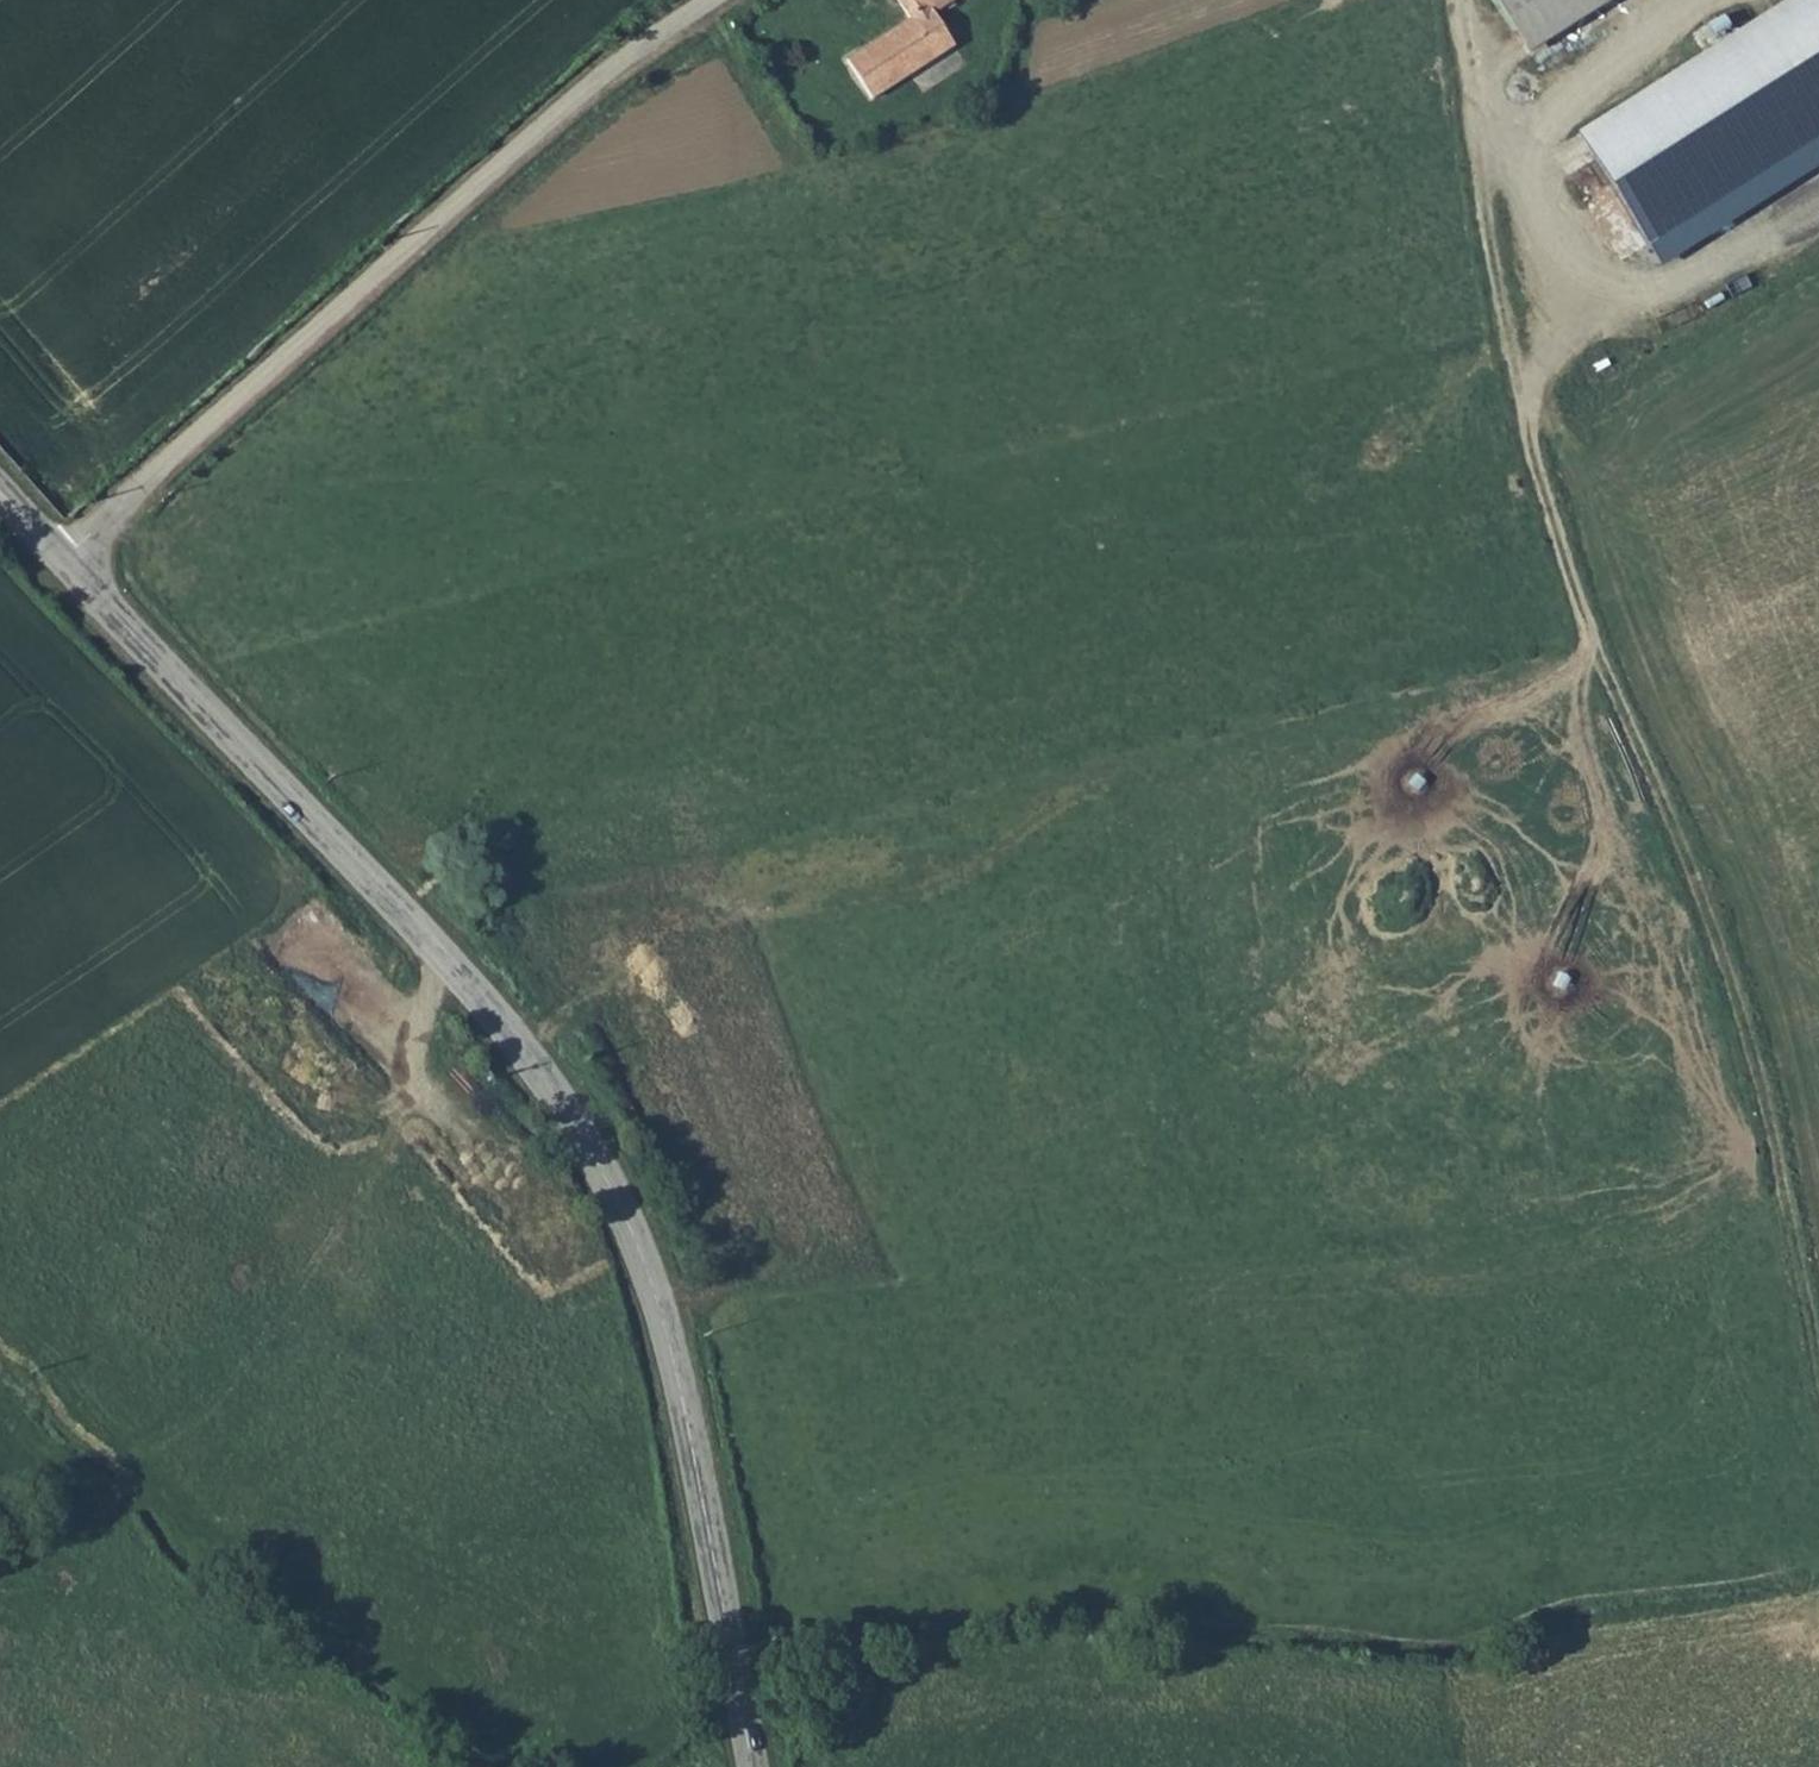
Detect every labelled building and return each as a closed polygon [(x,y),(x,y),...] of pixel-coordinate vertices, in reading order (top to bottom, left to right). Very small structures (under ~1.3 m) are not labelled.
[(879,8),(899,37),(836,80),(862,118),(943,62),(922,32),(968,1),(967,0),(892,0),(879,8)] [(1517,46),(1590,0),(1484,0),(1517,46)] [(494,1095),(485,1109),(494,1114),(502,1100),(494,1095)]
